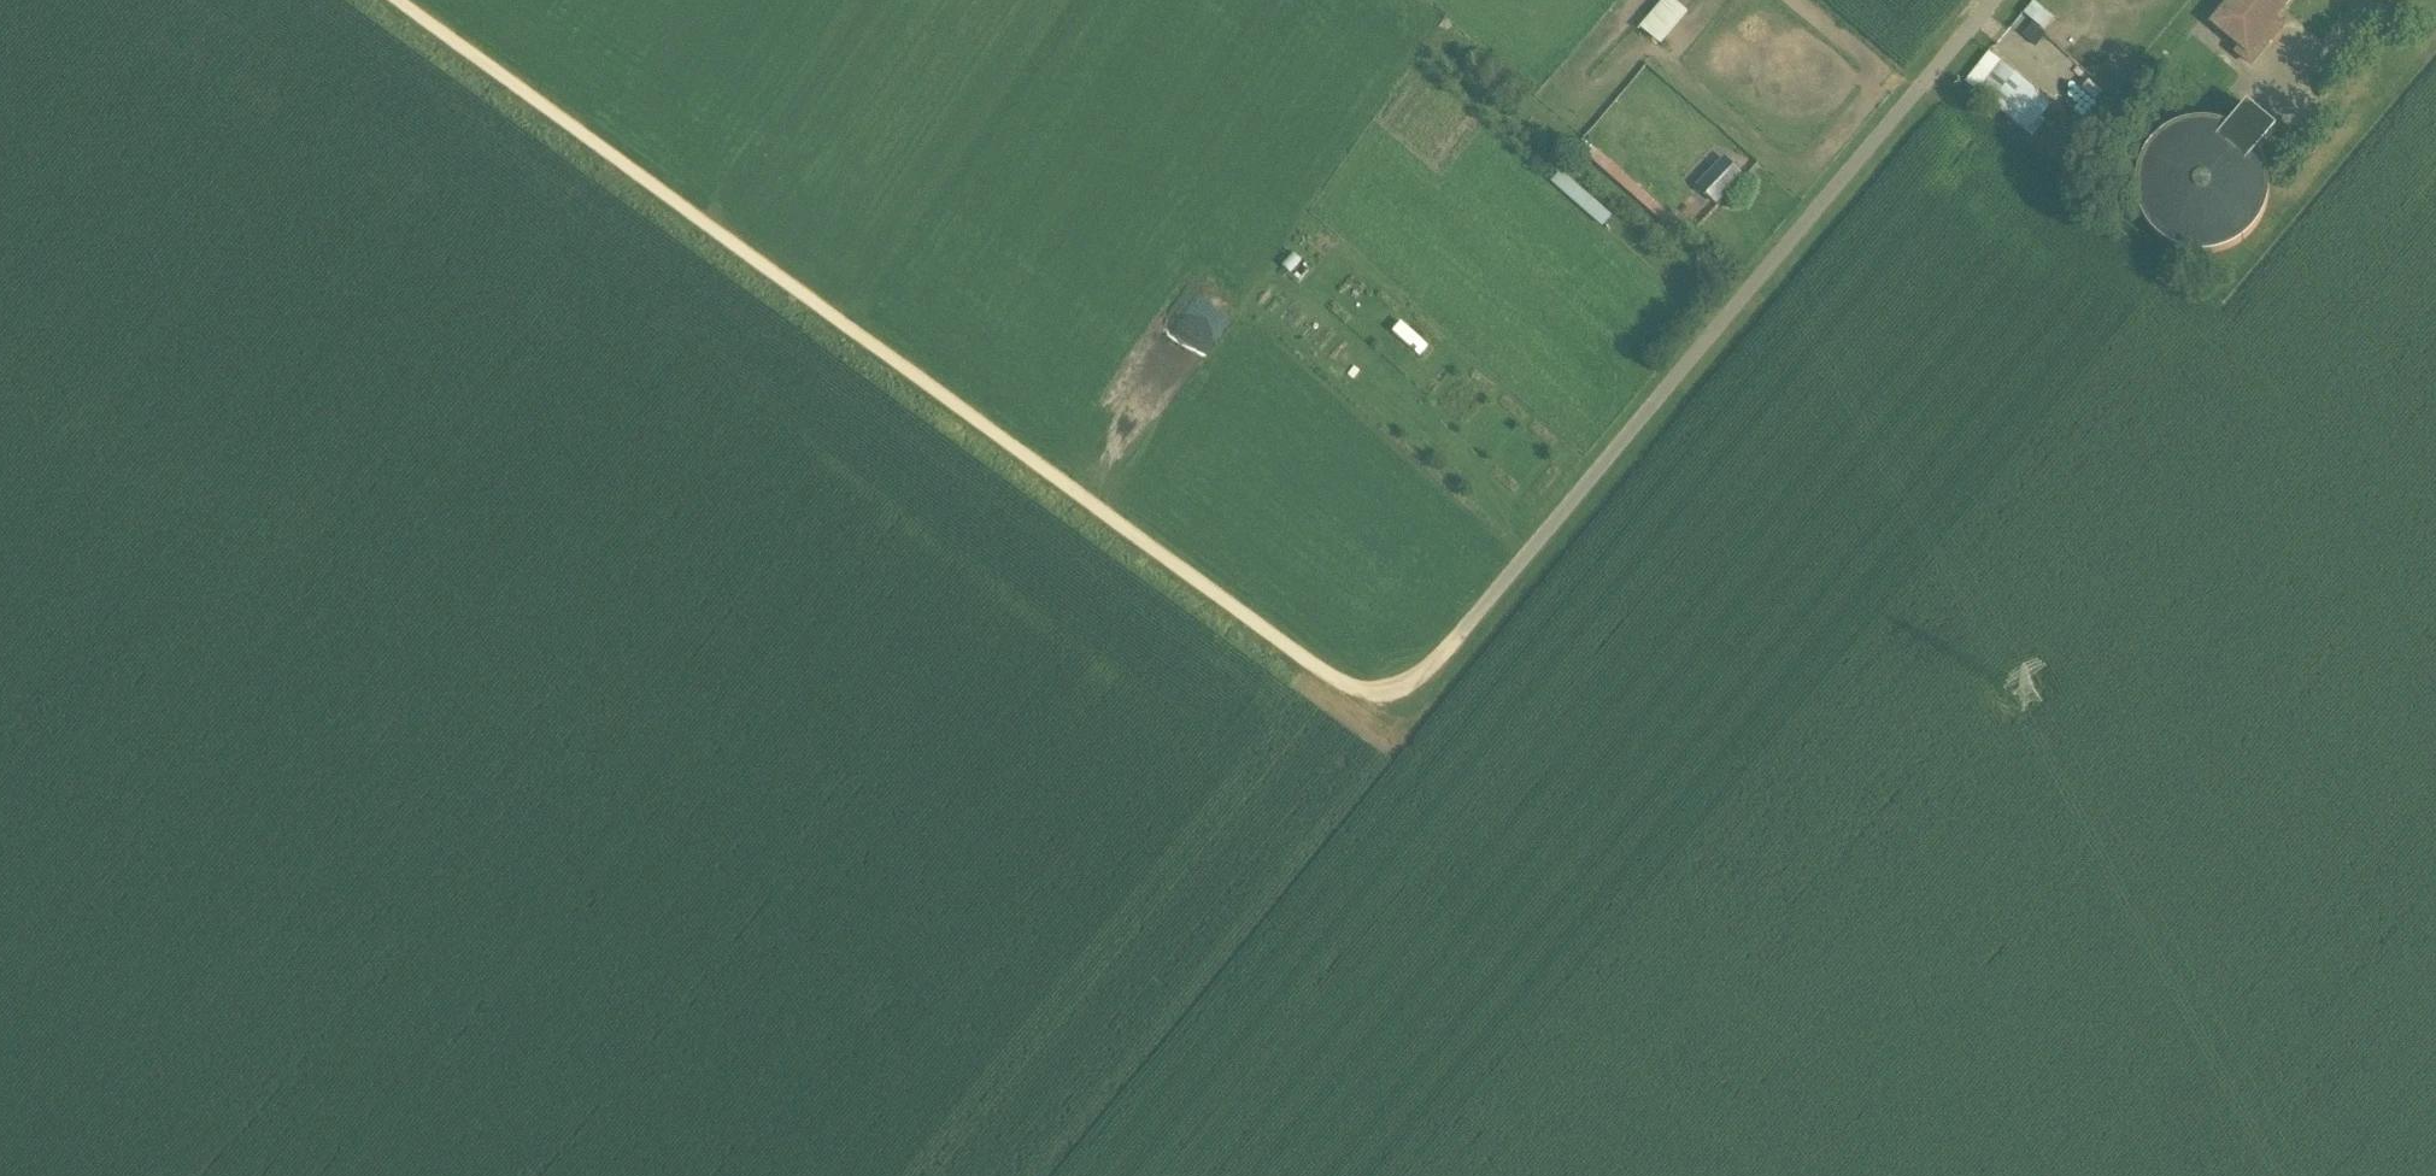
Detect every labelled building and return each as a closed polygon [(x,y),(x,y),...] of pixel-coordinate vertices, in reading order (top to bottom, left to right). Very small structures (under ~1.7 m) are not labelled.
[(2214,24),(2242,48),(2247,52),(2274,21),(2292,0),(2234,0),(2214,24)] [(2274,21),(2247,52),(2242,48),(2238,54),(2252,65),(2283,28),(2274,21)] [(2277,130),(2248,106),(2230,127),(2238,132),(2243,135),(2249,140),(2254,146),(2259,151),(2277,130)] [(2269,174),(2259,151),(2254,146),(2249,140),(2243,135),(2238,132),(2230,127),(2206,122),(2181,126),(2159,139),(2144,159),(2137,183),(2140,208),(2152,230),(2171,246),(2195,254),(2220,252),(2243,242),(2260,223),(2269,200),(2269,174)] [(1726,164),(1701,190),(1717,205),(1742,180),(1726,164)] [(1612,221),(1561,176),(1551,187),(1602,232),(1612,221)]
